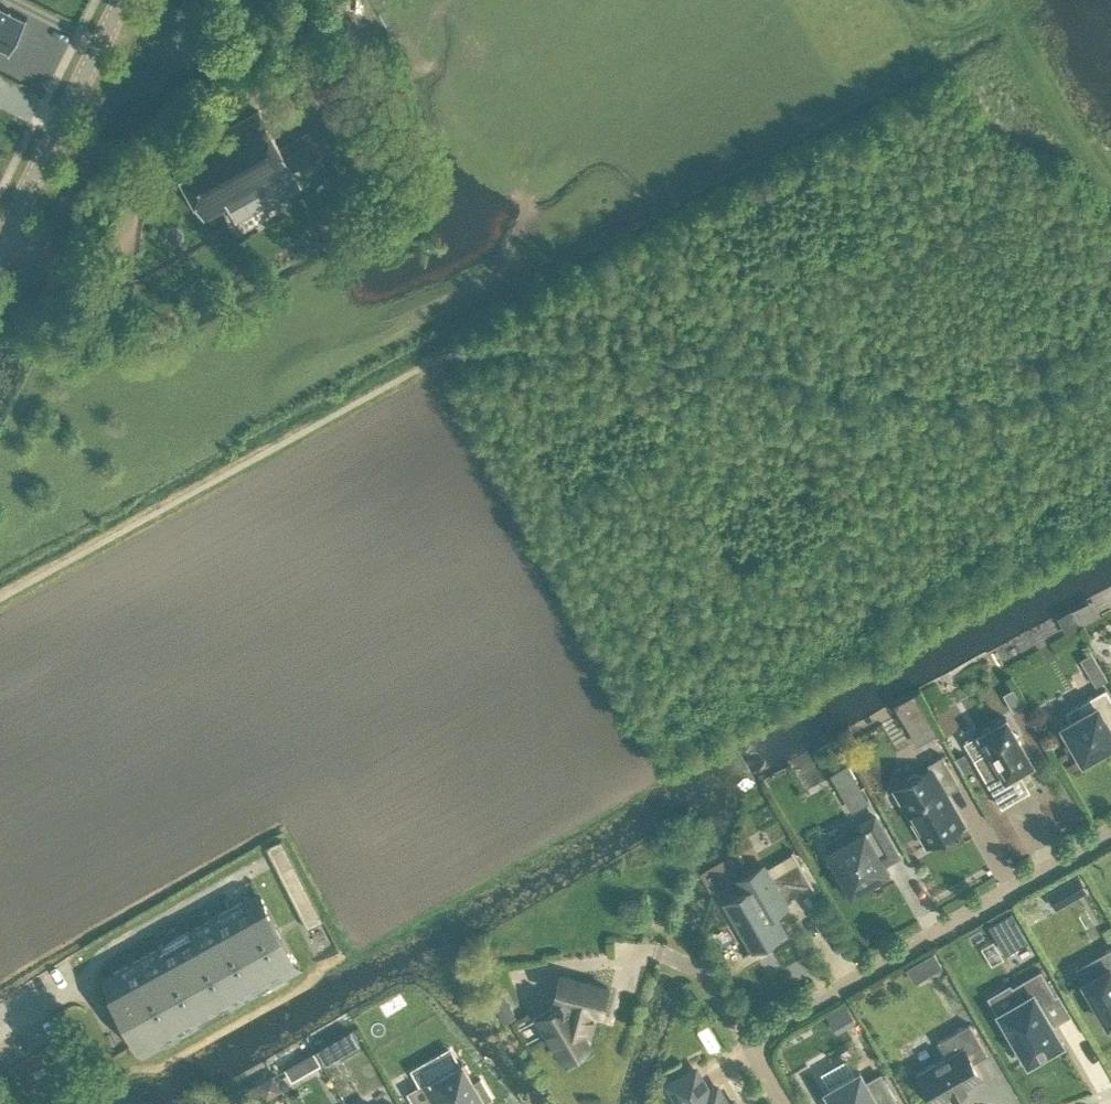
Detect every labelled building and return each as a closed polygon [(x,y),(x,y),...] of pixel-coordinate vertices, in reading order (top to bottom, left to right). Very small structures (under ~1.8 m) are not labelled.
[(9,52),(27,16),(26,15),(25,17),(10,9),(11,8),(10,7),(9,8),(0,4),(0,46),(9,50),(8,51),(9,52)] [(172,156),(205,215),(292,167),(260,108),(172,156)] [(308,175),(317,169),(313,162),(303,167),(308,175)] [(1084,654),(1098,682),(1110,676),(1097,648),(1084,654)] [(1083,758),(1110,742),(1110,727),(1106,719),(1110,717),(1110,696),(1106,687),(1067,710),(1072,719),(1063,724),(1083,758)] [(1018,730),(1012,726),(1006,716),(979,731),(989,748),(974,756),(1002,805),(1017,796),(1006,776),(1032,761),(1016,733),(1018,730)] [(960,784),(942,753),(927,762),(930,767),(920,773),(915,772),(908,776),(907,781),(905,782),(912,795),(906,799),(904,804),(927,844),(939,837),(944,838),(951,834),(952,829),(964,823),(946,792),(960,784)] [(849,793),(856,805),(870,798),(863,785),(849,793)] [(883,861),(897,853),(875,814),(858,824),(861,830),(828,849),(837,865),(832,868),(844,890),(850,887),(851,889),(888,868),(883,861)] [(815,888),(793,849),(791,850),(798,861),(771,877),(763,863),(739,878),(745,889),(725,901),(752,947),(742,953),(742,954),(784,930),(774,912),(775,907),(774,905),(783,900),(786,905),(787,904),(784,900),(811,884),(814,889),(815,888)] [(1078,872),(1062,881),(1071,898),(1087,889),(1078,872)] [(145,1051),(300,965),(259,891),(105,977),(145,1051)] [(1027,939),(1011,911),(990,924),(994,932),(996,931),(1007,950),(1027,939)] [(1101,951),(1103,955),(1092,961),(1098,971),(1083,979),(1107,1021),(1110,1019),(1110,945),(1101,951)] [(932,970),(942,965),(934,951),(924,957),(932,970)] [(1018,999),(998,1010),(1016,1041),(1012,1043),(1020,1057),(1024,1055),(1027,1060),(1062,1040),(1041,1004),(1057,995),(1041,968),(1010,985),(1018,999)] [(552,1004),(535,1014),(545,1032),(547,1030),(563,1058),(589,1042),(587,1038),(594,1012),(601,1013),(608,985),(560,973),(555,992),(563,994),(561,1002),(553,1006),(552,1004)] [(826,1013),(836,1031),(855,1019),(845,1002),(826,1013)] [(935,1103),(982,1076),(973,1060),(987,1052),(970,1021),(938,1040),(945,1052),(944,1056),(917,1072),(935,1103)] [(331,1059),(366,1042),(358,1026),(323,1043),(331,1059)] [(299,1058),(307,1071),(321,1062),(314,1049),(299,1058)] [(410,1103),(482,1103),(480,1101),(487,1097),(476,1078),(469,1082),(457,1061),(403,1092),(410,1103)] [(670,1083),(682,1103),(736,1103),(733,1100),(727,1103),(717,1085),(708,1090),(695,1068),(670,1083)] [(827,1088),(836,1103),(897,1103),(880,1074),(866,1081),(859,1069),(827,1088)]
